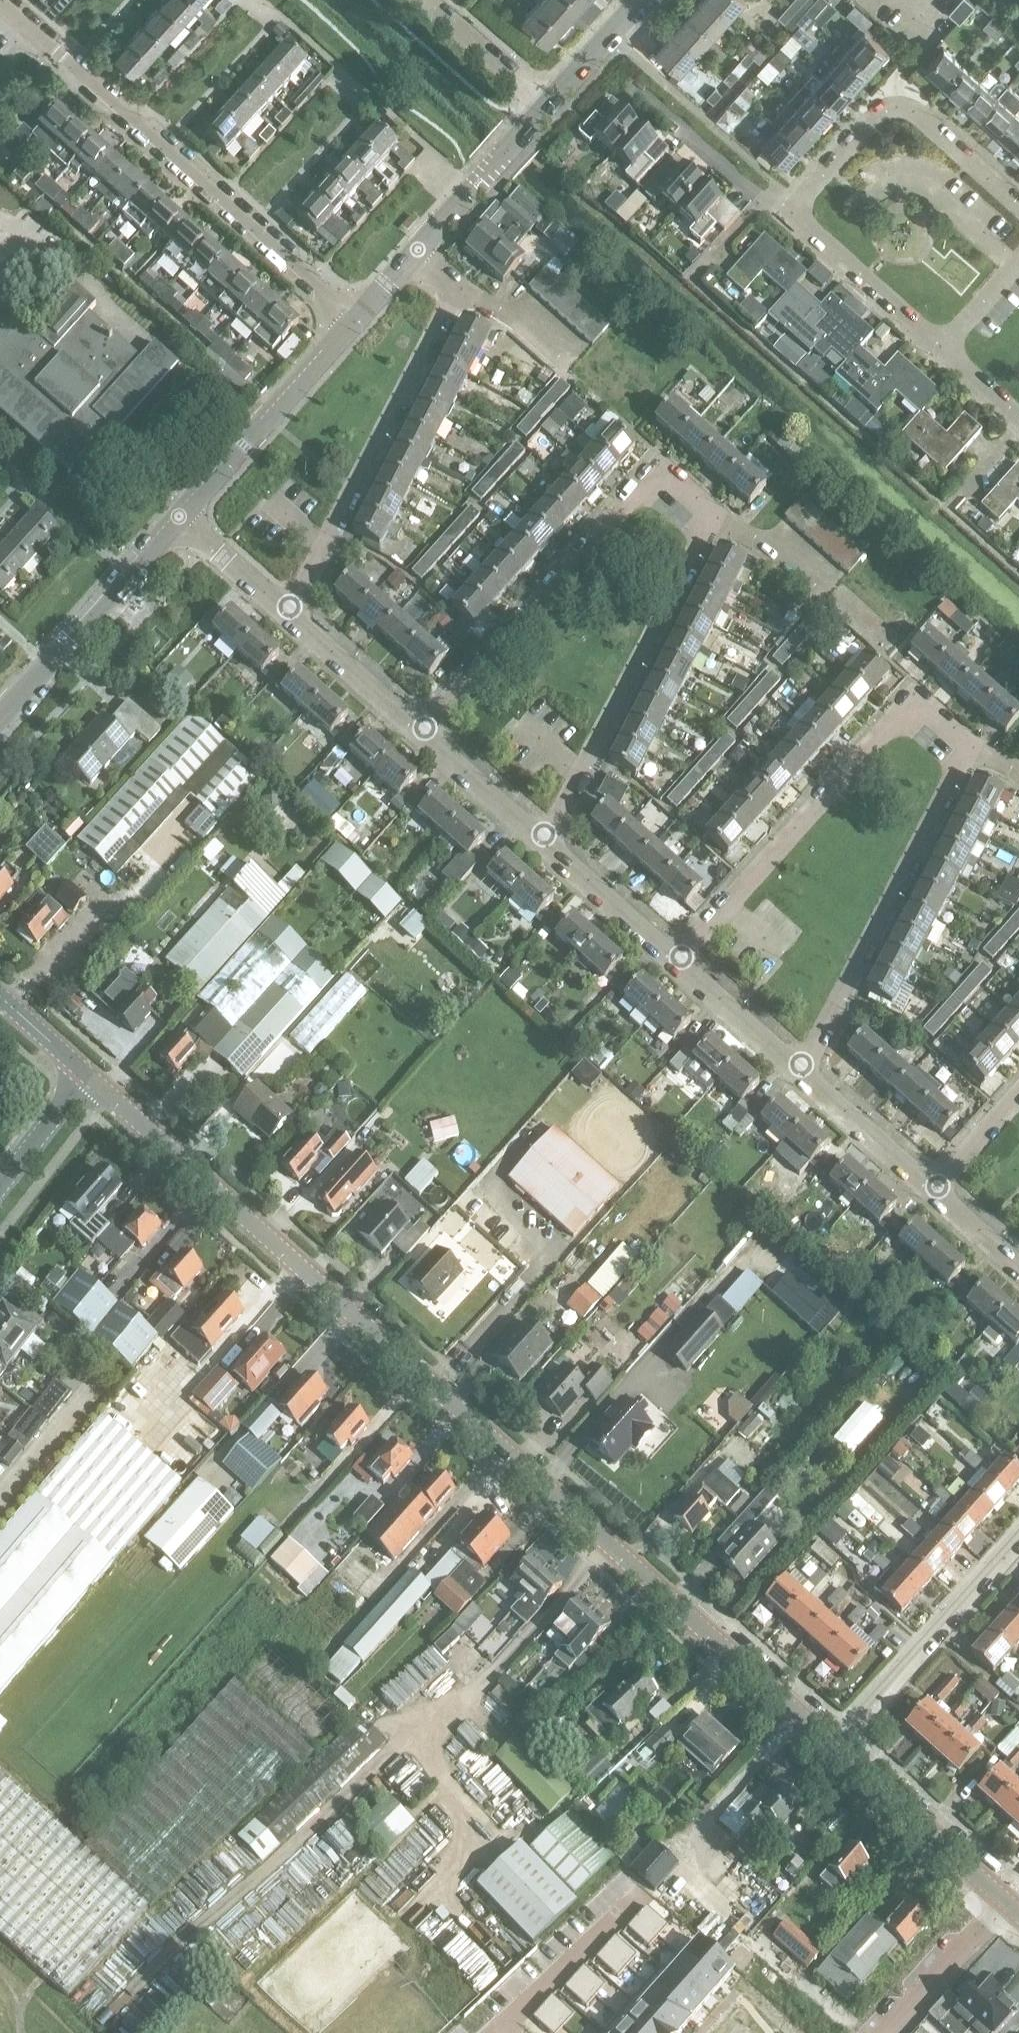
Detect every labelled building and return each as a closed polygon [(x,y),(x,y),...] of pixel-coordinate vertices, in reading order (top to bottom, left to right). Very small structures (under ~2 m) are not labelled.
[(163,0),(163,1),(148,18),(167,36),(183,18),(163,0)] [(198,0),(163,0),(183,18),(192,9),(203,19),(200,22),(206,28),(217,16),(200,0),(199,1),(198,0)] [(231,0),(220,0),(216,4),(223,9),(231,0)] [(568,20),(546,0),(539,0),(523,18),(549,41),(568,20)] [(568,20),(586,0),(546,0),(568,20)] [(711,0),(699,0),(688,12),(711,33),(728,15),(711,0)] [(728,15),(741,0),(711,0),(728,15)] [(800,5),(804,0),(792,0),(778,16),(785,22),(800,5)] [(800,22),(806,27),(814,18),(819,23),(835,5),(830,0),(814,0),(797,19),(800,22)] [(848,9),(866,25),(874,16),(855,0),(848,9)] [(972,0),(957,0),(948,10),(960,20),(975,2),(972,0)] [(711,33),(688,12),(672,30),(695,51),(711,33)] [(990,32),(1000,20),(993,14),(983,26),(990,32)] [(167,36),(148,18),(132,36),(152,54),(167,36)] [(996,38),(1006,26),(1000,20),(990,32),(996,38)] [(865,28),(855,40),(849,35),(842,42),(870,68),(888,48),(865,28)] [(191,45),(200,34),(194,29),(184,39),(191,45)] [(695,51),(672,30),(655,49),(682,73),(690,65),(686,61),(695,51)] [(152,54),(132,36),(115,54),(135,72),(152,54)] [(870,68),(842,42),(834,52),(839,57),(830,67),(853,87),(870,68)] [(175,63),(184,52),(178,46),(169,57),(175,63)] [(286,46),(270,64),(290,82),(298,73),(304,78),(311,70),(305,64),(306,64),(286,46)] [(775,52),(786,62),(792,56),(781,46),(775,52)] [(926,67),(944,83),(962,63),(944,47),(926,67)] [(740,59),(724,77),(707,96),(714,102),(739,73),(756,55),(749,49),(740,59)] [(775,52),(769,59),(780,68),(786,62),(775,52)] [(967,58),(962,63),(944,83),(962,99),(980,79),(970,70),(975,65),(967,58)] [(159,80),(168,70),(162,64),(153,75),(159,80)] [(290,82),(270,64),(254,82),(274,99),(290,82)] [(830,67),(821,77),(813,71),(806,79),(836,106),(853,87),(830,67)] [(313,91),(323,80),(316,74),(307,85),(313,91)] [(836,106),(806,79),(789,99),(819,126),(836,106)] [(998,94),(1006,85),(1002,81),(996,82),(990,88),(980,79),(962,99),(980,115),(998,94)] [(274,99),(254,82),(238,99),(258,117),(274,99)] [(980,115),(997,130),(1015,110),(1018,106),(1018,92),(1008,82),(998,94),(980,115)] [(740,91),(751,101),(757,94),(746,85),(740,91)] [(751,101),(740,91),(734,97),(745,107),(751,101)] [(297,108),(307,98),(301,92),(291,103),(297,108)] [(593,141),(611,157),(637,127),(619,111),(622,108),(612,98),(580,134),(590,143),(593,141)] [(258,117),(238,99),(223,117),(243,135),(258,117)] [(819,126),(789,99),(771,118),(801,145),(819,126)] [(34,135),(32,137),(50,154),(77,124),(58,106),(40,126),(33,134),(34,135)] [(282,127),(291,116),(285,110),(275,121),(282,127)] [(997,130),(1015,146),(1018,142),(1018,113),(1015,110),(997,130)] [(801,145),(771,118),(766,114),(758,123),(770,134),(761,144),(784,164),(801,145)] [(223,117),(206,135),(226,153),(235,143),(246,153),(243,156),(249,162),(260,150),(243,135),(223,117)] [(77,124),(50,154),(59,161),(68,169),(71,166),(72,167),(96,140),(77,124)] [(23,125),(6,145),(17,154),(32,137),(34,135),(33,134),(23,125)] [(377,127),(361,145),(381,163),(390,153),(401,162),(397,167),(404,173),(415,161),(397,145),(377,127)] [(655,143),(637,127),(611,157),(628,172),(626,175),(637,185),(669,149),(658,140),(655,143)] [(266,144),(275,134),(269,128),(260,139),(266,144)] [(96,140),(72,167),(79,173),(85,166),(94,175),(112,155),(96,140)] [(214,143),(206,152),(213,159),(222,150),(214,143)] [(565,164),(575,153),(565,144),(555,155),(565,164)] [(381,163),(361,145),(345,163),(365,181),(374,171),(385,181),(381,184),(388,191),(399,179),(381,163)] [(112,155),(94,175),(96,176),(104,183),(96,192),(105,199),(130,171),(114,157),(112,155)] [(657,199),(674,214),(701,184),(684,168),(686,166),(675,156),(643,191),(655,201),(657,199)] [(365,181),(345,163),(329,181),(349,199),(357,189),(368,199),(365,202),(372,208),(383,197),(365,181)] [(13,175),(23,184),(30,176),(30,175),(33,172),(23,164),(13,175)] [(130,171),(105,199),(113,207),(121,198),(130,207),(148,187),(132,173),(130,171)] [(30,176),(23,184),(28,188),(35,180),(30,176)] [(45,176),(35,187),(45,197),(55,185),(45,176)] [(349,199),(329,181),(313,198),(333,216),(342,206),(353,216),(350,220),(356,226),(367,215),(349,199)] [(719,201),(701,184),(674,214),(692,231),(690,233),(701,243),(716,226),(724,233),(740,215),(732,208),(733,207),(722,198),(719,201)] [(55,185),(45,197),(53,204),(63,192),(55,185)] [(130,207),(122,215),(140,231),(166,203),(151,190),(148,187),(130,207)] [(469,235),(474,240),(466,249),(484,266),(537,207),(518,190),(501,210),(496,205),(469,235)] [(629,223),(647,199),(636,191),(618,215),(629,223)] [(333,216),(313,198),(297,217),(317,234),(326,224),(337,234),(334,238),(341,244),(351,232),(333,217),(333,216)] [(166,203),(140,231),(149,240),(157,231),(168,241),(169,242),(187,222),(185,221),(169,206),(166,203)] [(537,207),(484,266),(502,282),(523,259),(513,250),(545,214),(537,207)] [(80,208),(70,219),(80,227),(90,216),(80,208)] [(90,216),(80,227),(89,236),(99,224),(90,216)] [(165,254),(164,255),(182,271),(208,241),(206,239),(189,224),(188,223),(187,222),(169,242),(170,242),(171,244),(173,245),(165,254)] [(90,237),(97,244),(104,236),(97,230),(90,237)] [(764,236),(744,258),(761,274),(762,273),(786,294),(787,295),(788,293),(789,294),(806,274),(764,236)] [(116,240),(106,252),(115,259),(125,248),(116,240)] [(208,241),(182,271),(200,288),(209,277),(226,257),(224,256),(208,241)] [(125,248),(115,259),(124,268),(134,256),(125,248)] [(209,277),(200,288),(218,304),(244,274),(243,272),(226,257),(209,277)] [(744,258),(735,268),(752,284),(761,274),(744,258)] [(529,287),(529,288),(538,296),(556,275),(547,267),(529,287)] [(752,284),(735,268),(727,277),(744,293),(752,284)] [(244,274),(218,304),(234,319),(243,309),(261,289),(244,274)] [(547,304),(565,283),(556,275),(538,296),(547,304)] [(160,279),(150,290),(158,298),(168,286),(160,279)] [(95,303),(71,282),(30,328),(23,322),(6,306),(0,313),(0,411),(68,473),(109,427),(117,434),(179,365),(154,342),(140,358),(103,324),(100,328),(86,315),(96,304),(95,303)] [(556,312),(574,292),(565,283),(547,304),(556,312)] [(168,286),(158,298),(168,307),(178,295),(168,286)] [(243,309),(234,319),(235,320),(253,335),(279,305),(261,289),(243,309)] [(565,320),(583,300),(574,292),(556,312),(565,320)] [(812,315),(789,294),(788,293),(787,295),(786,294),(768,315),(811,353),(821,341),(824,338),(815,330),(826,317),(817,309),(812,315)] [(830,295),(817,309),(826,317),(815,330),(824,338),(821,341),(833,352),(827,358),(840,369),(854,354),(855,353),(855,354),(873,333),(830,295)] [(574,328),(592,308),(583,300),(565,320),(574,328)] [(279,305),(253,335),(272,352),(281,342),(299,322),(279,305)] [(183,307),(176,315),(194,330),(204,319),(195,311),(192,315),(183,307)] [(583,336),(601,316),(592,308),(574,328),(583,336)] [(599,337),(610,324),(601,316),(583,336),(592,344),(599,337)] [(204,319),(194,330),(212,347),(219,340),(210,332),(213,327),(204,319)] [(465,319),(454,341),(480,355),(486,342),(493,346),(498,336),(465,319)] [(876,335),(892,344),(897,336),(881,327),(876,335)] [(480,355),(454,341),(443,362),(469,376),(475,364),(481,367),(486,358),(480,355)] [(879,375),(855,354),(855,353),(854,354),(835,374),(878,412),(891,398),(882,390),(893,377),(884,370),(879,375)] [(897,355),(884,370),(893,377),(882,390),(891,398),(896,392),(920,414),(922,413),(940,393),(897,355)] [(235,356),(234,357),(229,363),(227,366),(226,367),(245,383),(253,373),(254,373),(235,356)] [(469,376),(443,362),(432,383),(458,397),(469,376)] [(825,386),(830,379),(823,372),(817,379),(825,386)] [(561,381),(542,401),(517,430),(526,439),(570,389),(561,381)] [(458,397),(432,383),(420,405),(447,418),(458,397)] [(698,399),(701,401),(708,407),(716,397),(707,389),(698,399)] [(853,393),(841,403),(879,444),(890,433),(853,393)] [(572,394),(542,425),(555,436),(584,405),(572,394)] [(690,409),(685,414),(671,401),(668,405),(661,413),(655,419),(679,441),(695,423),(700,417),(690,409)] [(447,418),(420,405),(409,426),(436,440),(447,418)] [(946,435),(922,413),(920,414),(902,434),(945,472),(965,449),(947,434),(946,435)] [(964,415),(955,424),(973,440),(982,430),(964,415)] [(695,423),(679,441),(703,462),(718,444),(723,438),(714,430),(709,435),(695,423)] [(973,440),(955,424),(947,434),(965,449),(973,440)] [(436,440),(409,426),(398,447),(425,461),(436,440)] [(614,427),(597,445),(619,464),(635,446),(614,427)] [(597,445),(596,447),(590,442),(582,451),(588,456),(581,463),(603,482),(619,464),(597,445)] [(481,501),(525,452),(516,444),(472,493),(481,501)] [(718,444),(703,462),(726,483),(748,458),(739,450),(733,456),(718,444)] [(432,465),(425,461),(398,447),(387,468),(414,482),(419,471),(423,473),(428,472),(432,465)] [(766,486),(756,477),(747,469),(757,458),(752,453),(752,454),(748,458),(726,483),(750,504),(766,486)] [(581,463),(565,481),(587,500),(603,482),(581,463)] [(999,486),(1017,502),(1018,501),(1018,502),(1018,464),(999,486)] [(414,482),(387,468),(376,489),(403,503),(414,482)] [(565,481),(549,499),(571,518),(587,500),(565,481)] [(999,486),(990,496),(1008,511),(1017,502),(999,486)] [(403,503),(376,489),(365,511),(396,527),(402,516),(397,513),(403,503)] [(990,496),(981,505),(999,521),(1008,511),(990,496)] [(784,516),(793,525),(811,505),(802,497),(784,516)] [(549,499),(533,517),(555,536),(571,518),(549,499)] [(47,542),(59,529),(36,508),(32,505),(26,511),(30,514),(24,521),(16,529),(40,551),(47,542)] [(803,533),(820,513),(811,505),(793,525),(803,533)] [(421,581),(480,515),(471,507),(412,572),(421,581)] [(396,527),(365,511),(354,533),(380,546),(386,534),(397,539),(401,531),(396,528),(396,527)] [(518,520),(525,526),(517,535),(539,554),(555,536),(533,517),(533,518),(526,512),(518,520)] [(812,541),(829,521),(820,513),(803,533),(812,541)] [(821,549),(838,529),(829,521),(812,541),(821,549)] [(36,555),(40,551),(16,529),(13,533),(1,545),(0,547),(0,553),(21,572),(25,567),(36,555)] [(847,538),(838,529),(821,549),(830,557),(847,538)] [(539,554),(517,535),(517,536),(510,530),(502,539),(495,547),(501,553),(523,572),(539,554)] [(839,565),(857,546),(847,538),(830,557),(839,565)] [(848,573),(866,554),(857,546),(839,565),(848,573)] [(745,560),(720,548),(709,570),(734,583),(741,569),(752,574),(756,566),(758,561),(748,556),(745,560)] [(2,592),(21,572),(0,553),(0,591),(2,592)] [(501,553),(485,571),(507,590),(523,572),(501,553)] [(485,571),(484,572),(478,567),(472,573),(478,579),(469,589),(491,608),(507,590),(485,571)] [(735,583),(709,570),(698,591),(724,604),(730,593),(738,597),(742,587),(735,583)] [(336,591),(360,612),(375,595),(351,574),(336,591)] [(474,626),(491,608),(469,589),(453,607),(474,626)] [(724,604),(698,591),(687,612),(713,626),(719,614),(726,618),(731,608),(724,604)] [(375,595),(360,612),(383,633),(398,616),(375,595)] [(230,609),(220,620),(211,612),(204,620),(238,650),(255,631),(230,609)] [(826,618),(816,610),(772,659),(782,668),(826,618)] [(713,626),(687,612),(676,634),(702,647),(711,652),(721,631),(713,627),(713,626)] [(771,613),(766,624),(787,633),(792,622),(771,613)] [(398,616),(383,633),(407,654),(422,637),(398,616)] [(996,648),(1003,641),(990,630),(984,637),(996,648)] [(279,653),(255,631),(238,650),(272,680),(279,673),(270,664),(279,653)] [(912,649),(936,670),(952,652),(928,631),(912,649)] [(702,647),(676,634),(665,655),(691,668),(702,647)] [(422,637),(407,654),(431,676),(446,659),(422,637)] [(4,652),(11,644),(5,639),(0,645),(0,656),(4,652)] [(975,673),(964,663),(970,656),(958,645),(952,652),(936,670),(959,691),(975,673)] [(868,654),(866,657),(851,673),(873,692),(889,674),(868,654)] [(691,668),(665,655),(654,676),(680,690),(691,668)] [(733,685),(745,691),(754,674),(742,667),(733,685)] [(298,670),(289,681),(279,673),(272,680),(279,687),(282,689),(307,711),(323,693),(298,670)] [(736,730),(781,681),(771,672),(727,722),(736,730)] [(851,673),(835,691),(857,710),(873,692),(851,673)] [(975,673),(959,691),(982,712),(998,694),(975,673)] [(680,690),(654,676),(643,698),(670,711),(680,690)] [(835,691),(819,709),(841,728),(857,710),(835,691)] [(348,715),(323,693),(307,711),(311,715),(331,733),(341,742),(348,734),(338,726),(348,715)] [(1011,706),(998,694),(982,712),(1006,733),(1018,718),(1018,712),(1011,706)] [(670,711),(643,698),(633,719),(659,732),(670,711)] [(149,743),(161,729),(130,701),(118,714),(122,718),(115,725),(103,714),(64,759),(90,783),(136,731),(149,743)] [(819,709),(803,727),(825,746),(841,728),(819,709)] [(219,821),(260,776),(190,713),(77,839),(148,904),(221,823),(219,821)] [(659,732),(633,719),(622,740),(648,754),(659,732)] [(791,730),(796,735),(788,745),(809,764),(825,746),(803,727),(797,722),(791,730)] [(367,732),(357,743),(348,734),(341,742),(347,748),(350,750),(375,773),(392,754),(367,732)] [(676,809),(735,743),(726,735),(667,800),(676,809)] [(643,764),(647,754),(648,754),(622,740),(610,762),(636,776),(643,764)] [(261,757),(265,748),(252,743),(248,752),(261,757)] [(788,745),(772,763),(793,782),(809,764),(788,745)] [(417,776),(392,754),(375,773),(399,794),(390,805),(401,814),(410,803),(417,796),(407,787),(417,776)] [(275,760),(267,762),(269,769),(277,767),(275,760)] [(772,763),(756,780),(777,800),(793,782),(772,763)] [(1013,795),(978,777),(966,799),(992,812),(998,801),(1008,806),(1013,795)] [(756,780),(740,798),(761,817),(777,800),(756,780)] [(285,803),(272,791),(266,798),(279,810),(285,803)] [(436,794),(426,804),(417,796),(410,803),(444,834),(461,816),(436,794)] [(740,798),(734,794),(727,802),(732,807),(724,816),(745,835),(761,817),(740,798)] [(1001,817),(992,812),(966,799),(955,821),(981,834),(986,823),(996,828),(1001,817)] [(593,820),(616,842),(632,824),(631,824),(608,803),(593,820)] [(745,835),(724,816),(722,818),(714,811),(699,828),(707,835),(729,854),(745,835)] [(70,840),(84,825),(75,816),(60,831),(70,840)] [(485,838),(461,816),(444,834),(471,858),(457,874),(464,881),(478,865),(486,857),(476,848),(485,838)] [(632,824),(616,842),(640,863),(655,845),(637,829),(643,822),(637,817),(631,824),(632,824)] [(990,839),(981,834),(955,821),(944,842),(970,855),(975,844),(981,847),(985,849),(990,839)] [(66,846),(52,834),(45,827),(26,849),(47,867),(66,846)] [(205,852),(212,859),(225,846),(219,840),(205,852)] [(375,868),(391,850),(379,840),(363,857),(375,868)] [(340,841),(323,859),(386,919),(403,900),(340,841)] [(980,860),(970,855),(944,842),(933,863),(959,876),(965,864),(976,869),(980,860)] [(655,845),(640,863),(663,884),(679,866),(655,845)] [(504,854),(494,865),(486,857),(478,865),(487,873),(512,895),(529,877),(504,854)] [(968,881),(959,876),(933,863),(922,885),(948,898),(954,885),(964,889),(968,881)] [(18,876),(5,864),(0,870),(0,902),(13,887),(10,884),(18,876)] [(287,896),(253,865),(166,961),(200,992),(287,896)] [(679,866),(663,884),(687,905),(703,888),(679,866)] [(383,876),(395,886),(403,878),(391,867),(383,876)] [(1018,897),(1018,880),(1010,874),(998,893),(1015,904),(1018,897)] [(554,899),(529,877),(512,895),(547,926),(554,918),(544,910),(554,899)] [(86,900),(68,883),(55,896),(74,913),(86,900)] [(948,898),(922,885),(911,906),(937,919),(948,898)] [(20,912),(27,919),(18,929),(37,945),(53,926),(58,931),(68,920),(37,893),(20,912)] [(141,915),(147,908),(143,905),(137,912),(141,915)] [(931,929),(935,922),(937,919),(911,906),(900,927),(926,940),(931,929)] [(1018,930),(1018,911),(983,951),(993,960),(1018,930)] [(573,916),(563,927),(554,918),(547,926),(556,934),(581,957),(598,938),(573,916)] [(336,975),(271,917),(198,999),(207,1007),(187,1030),(188,1031),(181,1039),(178,1036),(160,1056),(178,1073),(197,1053),(207,1063),(215,1055),(243,1079),(262,1057),(336,975)] [(931,945),(925,941),(926,940),(900,927),(889,949),(915,962),(919,964),(928,969),(934,958),(926,953),(931,945)] [(465,948),(479,961),(489,951),(475,938),(465,948)] [(622,960),(598,938),(581,957),(615,987),(622,979),(613,971),(622,960)] [(915,962),(889,949),(878,970),(904,983),(909,972),(914,974),(919,965),(914,962),(915,962)] [(933,1039),(992,972),(982,964),(923,1030),(933,1039)] [(510,967),(509,969),(500,979),(512,989),(522,979),(510,967)] [(904,983),(878,970),(867,992),(892,1005),(904,983)] [(309,1056),(366,993),(346,975),(289,1038),(309,1056)] [(642,977),(632,988),(622,979),(615,987),(622,993),(625,996),(639,1008),(629,1019),(640,1028),(650,1018),(666,999),(642,977)] [(149,1009),(156,1000),(159,997),(152,991),(149,994),(144,990),(139,985),(131,993),(122,985),(112,996),(115,1005),(121,1009),(120,1010),(115,1016),(133,1032),(152,1011),(149,1009)] [(531,999),(532,1000),(536,1003),(537,1004),(545,995),(539,990),(531,999)] [(690,1021),(666,999),(650,1018),(674,1040),(683,1048),(690,1041),(681,1032),(690,1021)] [(995,1027),(1017,1046),(1018,1044),(1018,1016),(1011,1009),(995,1027)] [(1017,1046),(995,1027),(988,1021),(980,1030),(987,1036),(979,1045),(1001,1064),(1017,1046)] [(888,1054),(878,1045),(869,1037),(864,1033),(849,1050),(872,1071),(888,1054)] [(700,1049),(690,1041),(683,1048),(668,1065),(679,1074),(694,1058),(718,1079),(735,1061),(710,1038),(700,1049)] [(964,1048),(971,1054),(963,1064),(984,1083),(1001,1064),(979,1045),(979,1046),(971,1040),(964,1048)] [(888,1054),(872,1071),(896,1092),(912,1075),(888,1054)] [(759,1083),(735,1061),(718,1079),(743,1101),(746,1104),(753,1110),(760,1103),(750,1094),(759,1083)] [(935,1096),(931,1093),(922,1084),(912,1075),(896,1092),(920,1114),(935,1096)] [(269,1138),(290,1114),(257,1084),(235,1108),(269,1138)] [(339,1099),(351,1098),(350,1084),(338,1085),(339,1099)] [(935,1096),(920,1114),(943,1135),(959,1117),(958,1117),(974,1098),(965,1089),(948,1108),(935,1096)] [(649,1111),(658,1102),(649,1093),(640,1103),(649,1111)] [(778,1100),(769,1111),(760,1103),(753,1110),(743,1122),(735,1130),(742,1135),(759,1116),(762,1119),(787,1141),(803,1122),(778,1100)] [(431,1122),(436,1140),(461,1133),(455,1115),(431,1122)] [(828,1145),(803,1122),(787,1141),(821,1172),(828,1164),(818,1155),(828,1145)] [(314,1158),(321,1150),(333,1160),(349,1142),(336,1129),(329,1123),(324,1124),(310,1139),(309,1138),(301,1146),(299,1144),(280,1164),(299,1180),(317,1160),(314,1158)] [(620,1186),(555,1129),(510,1180),(574,1237),(620,1186)] [(317,1197),(327,1206),(327,1212),(332,1216),(338,1216),(341,1212),(341,1205),(352,1193),(355,1195),(377,1171),(357,1152),(335,1176),(317,1197)] [(424,1192),(439,1168),(422,1158),(407,1182),(424,1192)] [(847,1162),(838,1172),(828,1164),(821,1172),(855,1203),(872,1184),(847,1162)] [(96,1215),(120,1188),(98,1169),(65,1206),(78,1217),(70,1226),(92,1246),(109,1226),(96,1215)] [(897,1206),(872,1184),(855,1203),(880,1225),(883,1228),(870,1242),(856,1246),(847,1255),(859,1266),(889,1233),(897,1225),(887,1217),(897,1206)] [(406,1255),(430,1229),(420,1221),(408,1234),(403,1230),(410,1222),(386,1201),(358,1233),(381,1254),(392,1242),(406,1255)] [(139,1211),(124,1227),(116,1220),(98,1240),(122,1262),(138,1246),(141,1248),(158,1229),(139,1211)] [(792,1233),(798,1225),(787,1215),(780,1222),(792,1233)] [(916,1223),(906,1234),(897,1225),(889,1233),(899,1242),(924,1264),(940,1245),(916,1223)] [(625,1243),(589,1281),(604,1295),(641,1257),(625,1243)] [(965,1267),(940,1245),(924,1264),(948,1286),(958,1294),(965,1287),(955,1278),(965,1267)] [(434,1302),(461,1272),(437,1250),(410,1280),(434,1302)] [(182,1291),(200,1272),(180,1254),(164,1273),(167,1276),(158,1285),(172,1297),(180,1288),(182,1291)] [(42,1286),(53,1294),(69,1274),(58,1265),(42,1286)] [(53,1304),(132,1369),(158,1338),(145,1327),(78,1272),(53,1304)] [(687,1371),(723,1329),(735,1315),(737,1317),(763,1286),(747,1272),(721,1302),(718,1300),(706,1314),(703,1311),(666,1352),(687,1371)] [(775,1289),(808,1322),(825,1305),(792,1272),(775,1289)] [(984,1284),(974,1295),(965,1287),(958,1294),(967,1303),(992,1325),(1009,1306),(984,1284)] [(585,1287),(569,1305),(584,1319),(600,1301),(585,1287)] [(943,1307),(950,1300),(944,1294),(937,1301),(943,1307)] [(185,1325),(171,1341),(203,1370),(217,1355),(208,1347),(222,1332),(224,1333),(241,1314),(221,1297),(200,1321),(197,1319),(188,1329),(185,1325)] [(859,1303),(853,1298),(826,1329),(832,1334),(859,1303)] [(168,1300),(145,1327),(158,1338),(161,1341),(184,1315),(168,1300)] [(19,1304),(11,1315),(3,1309),(0,1313),(0,1338),(20,1353),(44,1323),(19,1304)] [(1009,1306),(992,1325),(983,1336),(994,1346),(1004,1336),(1017,1347),(1018,1349),(1018,1316),(1009,1306)] [(526,1324),(495,1359),(519,1381),(551,1346),(526,1324)] [(264,1337),(228,1379),(216,1369),(192,1397),(213,1416),(242,1383),(251,1391),(284,1355),(264,1337)] [(20,1353),(0,1338),(0,1379),(20,1353)] [(595,1401),(612,1383),(593,1366),(583,1377),(577,1377),(565,1366),(540,1393),(544,1396),(544,1401),(562,1417),(585,1392),(595,1401)] [(955,1371),(949,1379),(953,1382),(959,1375),(955,1371)] [(304,1376),(287,1395),(276,1407),(300,1428),(319,1407),(315,1404),(324,1394),(304,1376)] [(10,1434),(24,1446),(73,1390),(59,1378),(10,1434)] [(972,1417),(978,1410),(979,1411),(991,1399),(978,1387),(967,1399),(946,1381),(940,1388),(972,1417)] [(730,1384),(706,1409),(730,1432),(754,1408),(730,1384)] [(598,1451),(614,1465),(631,1446),(636,1450),(650,1433),(646,1429),(649,1426),(639,1418),(647,1409),(637,1400),(629,1409),(623,1404),(589,1442),(591,1444),(590,1448),(595,1452),(598,1451)] [(335,1404),(328,1411),(335,1417),(341,1411),(335,1404)] [(763,1420),(769,1414),(762,1408),(757,1415),(763,1420)] [(350,1446),(367,1427),(348,1410),(331,1429),(334,1432),(326,1440),(340,1452),(347,1444),(350,1446)] [(182,1482),(103,1415),(0,1535),(0,1695),(182,1482)] [(748,1441),(762,1425),(753,1416),(738,1432),(748,1441)] [(281,1462),(257,1441),(250,1435),(228,1460),(258,1487),(281,1462)] [(23,1449),(9,1439),(0,1451),(0,1456),(12,1465),(23,1449)] [(390,1443),(373,1463),(365,1456),(352,1470),(369,1486),(375,1479),(382,1485),(390,1477),(393,1480),(410,1461),(390,1443)] [(963,1452),(1009,1493),(1018,1481),(1018,1470),(1005,1457),(995,1468),(991,1464),(988,1468),(970,1452),(970,1453),(965,1449),(963,1452)] [(963,1452),(959,1456),(964,1460),(963,1461),(980,1476),(976,1480),(981,1484),(974,1492),(993,1510),(1009,1493),(963,1452)] [(708,1511),(715,1503),(723,1510),(740,1492),(715,1471),(674,1518),(692,1534),(710,1513),(708,1511)] [(883,1474),(871,1490),(909,1519),(921,1504),(883,1474)] [(409,1487),(365,1536),(392,1561),(425,1525),(421,1522),(432,1510),(435,1513),(452,1494),(433,1476),(417,1494),(409,1487)] [(232,1510),(199,1480),(146,1539),(179,1569),(232,1510)] [(940,1486),(937,1490),(978,1527),(993,1510),(974,1492),(967,1486),(954,1500),(951,1498),(951,1496),(940,1486)] [(768,1487),(732,1527),(742,1536),(720,1559),(744,1581),(775,1546),(753,1526),(779,1497),(768,1487)] [(936,1491),(933,1495),(948,1508),(936,1520),(943,1526),(963,1544),(978,1527),(937,1490),(936,1490),(936,1491)] [(737,1517),(752,1501),(744,1495),(730,1510),(737,1517)] [(364,1529),(382,1509),(371,1498),(352,1519),(364,1529)] [(242,1535),(265,1555),(283,1534),(261,1514),(242,1535)] [(342,1647),(344,1649),(325,1670),(340,1684),(359,1662),(361,1664),(427,1588),(435,1595),(494,1529),(481,1517),(456,1545),(458,1546),(452,1553),(450,1551),(423,1582),(410,1571),(342,1647)] [(909,1520),(906,1524),(948,1561),(963,1544),(943,1526),(934,1536),(929,1532),(927,1536),(909,1520)] [(906,1524),(902,1529),(919,1544),(915,1548),(920,1552),(912,1561),(932,1578),(948,1561),(906,1524)] [(486,1584),(474,1573),(480,1566),(482,1568),(506,1540),(494,1529),(435,1595),(433,1597),(456,1617),(470,1601),(486,1584)] [(319,1567),(289,1540),(272,1559),(301,1586),(319,1567)] [(879,1554),(878,1555),(872,1550),(869,1554),(874,1559),(868,1566),(877,1574),(880,1570),(889,1578),(896,1570),(879,1554)] [(515,1599),(519,1603),(546,1572),(532,1559),(510,1583),(521,1592),(515,1599)] [(845,1578),(851,1571),(841,1561),(835,1568),(845,1578)] [(900,1574),(897,1578),(917,1595),(932,1578),(912,1561),(904,1570),(900,1574)] [(785,1578),(765,1600),(786,1619),(825,1575),(819,1570),(799,1592),(785,1578)] [(546,1572),(519,1603),(511,1612),(525,1624),(561,1585),(546,1572)] [(825,1575),(786,1619),(807,1637),(846,1594),(839,1588),(820,1610),(807,1598),(827,1577),(825,1575)] [(897,1578),(881,1595),(901,1613),(917,1595),(897,1578)] [(840,1628),(827,1616),(834,1608),(846,1594),(807,1637),(827,1655),(866,1612),(860,1606),(847,1620),(840,1628)] [(1008,1612),(1018,1622),(1018,1600),(1008,1612)] [(474,1618),(482,1609),(473,1601),(465,1611),(474,1618)] [(545,1638),(559,1651),(593,1614),(579,1601),(545,1638)] [(866,1612),(827,1655),(848,1674),(886,1631),(880,1626),(861,1647),(848,1635),(855,1627),(867,1613),(866,1612)] [(1008,1612),(990,1632),(1012,1652),(1018,1644),(1018,1622),(1008,1612)] [(451,1630),(452,1630),(441,1641),(449,1649),(477,1623),(468,1614),(451,1630)] [(607,1627),(593,1614),(560,1651),(554,1657),(568,1670),(574,1664),(607,1627)] [(1012,1652),(990,1632),(971,1653),(993,1673),(1012,1652)] [(449,1649),(441,1641),(434,1647),(442,1655),(449,1649)] [(637,1674),(609,1700),(604,1695),(586,1712),(608,1736),(645,1701),(648,1704),(652,1700),(649,1697),(654,1693),(637,1674)] [(1010,1699),(1018,1689),(1018,1685),(1007,1674),(1001,1682),(999,1680),(995,1685),(1010,1699)] [(924,1742),(950,1712),(941,1704),(960,1683),(952,1676),(934,1697),(940,1703),(934,1710),(927,1703),(906,1726),(924,1742)] [(332,1696),(338,1689),(326,1678),(320,1686),(332,1696)] [(316,1752),(237,1680),(236,1679),(92,1840),(84,1848),(151,1908),(316,1752)] [(507,1710),(514,1702),(499,1687),(491,1695),(507,1710)] [(526,1717),(542,1699),(529,1687),(513,1705),(526,1717)] [(351,1707),(356,1701),(346,1691),(340,1698),(351,1707)] [(961,1734),(952,1726),(958,1719),(970,1707),(962,1700),(950,1712),(924,1742),(941,1758),(962,1734),(961,1734)] [(1005,1704),(993,1703),(992,1717),(1004,1718),(1005,1704)] [(962,1734),(941,1758),(959,1774),(980,1750),(970,1742),(987,1723),(978,1715),(961,1734),(962,1734)] [(263,1862),(386,1742),(361,1717),(238,1836),(263,1862)] [(710,1775),(736,1746),(704,1717),(678,1746),(710,1775)] [(656,1758),(674,1742),(661,1729),(644,1745),(656,1758)] [(550,1815),(572,1794),(518,1737),(496,1758),(550,1815)] [(1018,1763),(1018,1751),(1016,1749),(1005,1761),(1013,1769),(1018,1763)] [(591,1790),(612,1769),(598,1755),(577,1776),(591,1790)] [(978,1791),(996,1807),(1017,1784),(999,1768),(978,1791)] [(0,1773),(0,1935),(30,1962),(68,1997),(148,1906),(0,1773)] [(621,1784),(599,1809),(610,1819),(632,1794),(621,1784)] [(996,1807),(1014,1823),(1018,1816),(1018,1786),(1017,1784),(996,1807)] [(777,1827),(799,1803),(781,1787),(759,1811),(753,1806),(742,1818),(753,1827),(763,1815),(777,1827)] [(385,1848),(411,1823),(387,1799),(362,1824),(385,1848)] [(571,1811),(531,1849),(575,1896),(615,1857),(571,1811)] [(343,1824),(329,1833),(342,1853),(356,1844),(343,1824)] [(749,1858),(767,1838),(756,1828),(738,1848),(749,1858)] [(576,1903),(520,1844),(477,1886),(533,1945),(576,1903)] [(678,1865),(654,1844),(630,1871),(654,1892),(678,1865)] [(845,1886),(865,1863),(847,1847),(827,1869),(828,1870),(819,1881),(835,1895),(844,1885),(845,1886)] [(901,1953),(925,1927),(904,1908),(883,1931),(867,1916),(815,1974),(846,2002),(895,1947),(901,1953)] [(649,1909),(639,1920),(659,1938),(669,1927),(649,1909)] [(639,1920),(630,1931),(650,1949),(659,1938),(639,1920)] [(807,1968),(821,1953),(788,1923),(774,1938),(807,1968)] [(479,1988),(498,1970),(462,1932),(443,1950),(479,1988)] [(617,1939),(608,1949),(628,1967),(637,1956),(617,1939)] [(699,1945),(685,1961),(718,1990),(732,1974),(699,1945)] [(608,1949),(598,1960),(618,1978),(628,1967),(608,1949)] [(685,1961),(671,1977),(703,2006),(718,1990),(685,1961)] [(586,1968),(577,1979),(597,1997),(606,1986),(586,1968)] [(671,1977),(656,1994),(689,2023),(704,2007),(703,2006),(671,1977)] [(577,1979),(567,1990),(587,2007),(597,1997),(577,1979)] [(1002,1996),(983,1979),(960,2005),(948,1994),(929,2016),(948,2032),(968,2032),(1002,1996)] [(642,2010),(668,2032),(680,2032),(689,2023),(656,1994),(642,2010)] [(1002,1996),(968,2032),(999,2032),(1016,2014),(1013,2011),(1015,2008),(1002,1996)] [(555,1998),(545,2009),(565,2027),(575,2016),(555,1998)] [(536,2020),(551,2032),(560,2032),(565,2027),(545,2009),(536,2020)] [(628,2026),(636,2032),(668,2032),(642,2010),(628,2026)] [(779,2024),(789,2032),(806,2032),(786,2015),(779,2024)]
